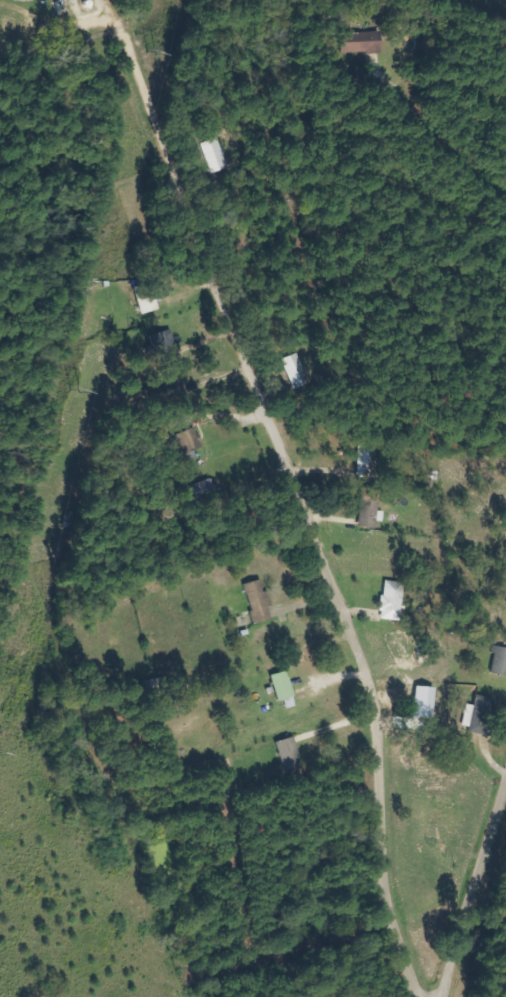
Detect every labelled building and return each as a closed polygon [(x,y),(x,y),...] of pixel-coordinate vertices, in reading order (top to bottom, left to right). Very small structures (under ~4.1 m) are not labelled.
[(382,32),(356,33),(357,52),(383,51),(382,32)] [(212,173),(230,169),(223,138),(205,142),(212,173)] [(153,334),(156,353),(176,350),(173,330),(153,334)] [(296,389),(313,383),(302,353),(285,359),(296,389)] [(184,454),(187,461),(194,458),(192,451),(202,447),(195,428),(169,438),(177,457),(184,454)] [(192,486),(195,501),(215,497),(213,482),(192,486)] [(377,529),(378,521),(384,522),(385,512),(380,511),(381,498),(363,495),(358,526),(377,529)] [(257,625),(274,619),(270,607),(272,607),(263,579),(244,585),(257,625)] [(401,622),(406,583),(386,581),(381,619),(401,622)] [(496,647),(491,674),(505,676),(505,648),(496,647)] [(272,676),(279,702),(295,697),(288,671),(272,676)] [(462,729),(485,734),(490,709),(467,705),(462,729)] [(278,741),(284,768),(302,765),(297,737),(278,741)]
